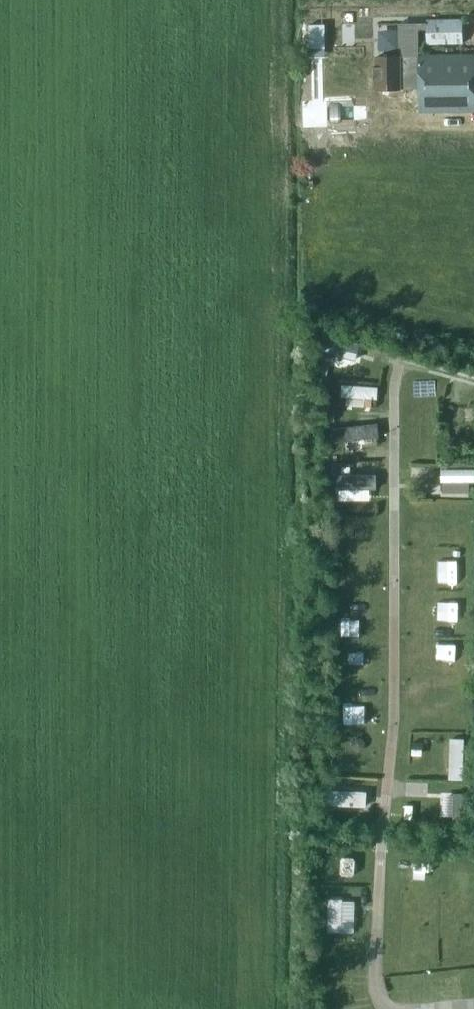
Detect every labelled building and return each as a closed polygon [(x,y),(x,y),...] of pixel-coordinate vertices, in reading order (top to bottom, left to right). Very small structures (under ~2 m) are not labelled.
[(427,42),(463,42),(463,21),(427,21),(427,42)] [(420,112),(473,111),(473,54),(419,54),(419,56),(377,57),(377,89),(408,89),(408,82),(419,82),(420,112)] [(461,439),(472,439),(471,406),(460,406),(461,439)] [(331,439),(380,437),(379,422),(330,424),(331,439)] [(378,472),(333,474),(334,488),(378,486),(378,472)] [(339,804),(364,806),(364,792),(340,790),(339,804)] [(446,820),(446,812),(413,810),(413,818),(446,820)] [(313,849),(314,876),(324,876),(324,849),(313,849)] [(324,885),(351,886),(352,850),(325,850),(324,885)]
